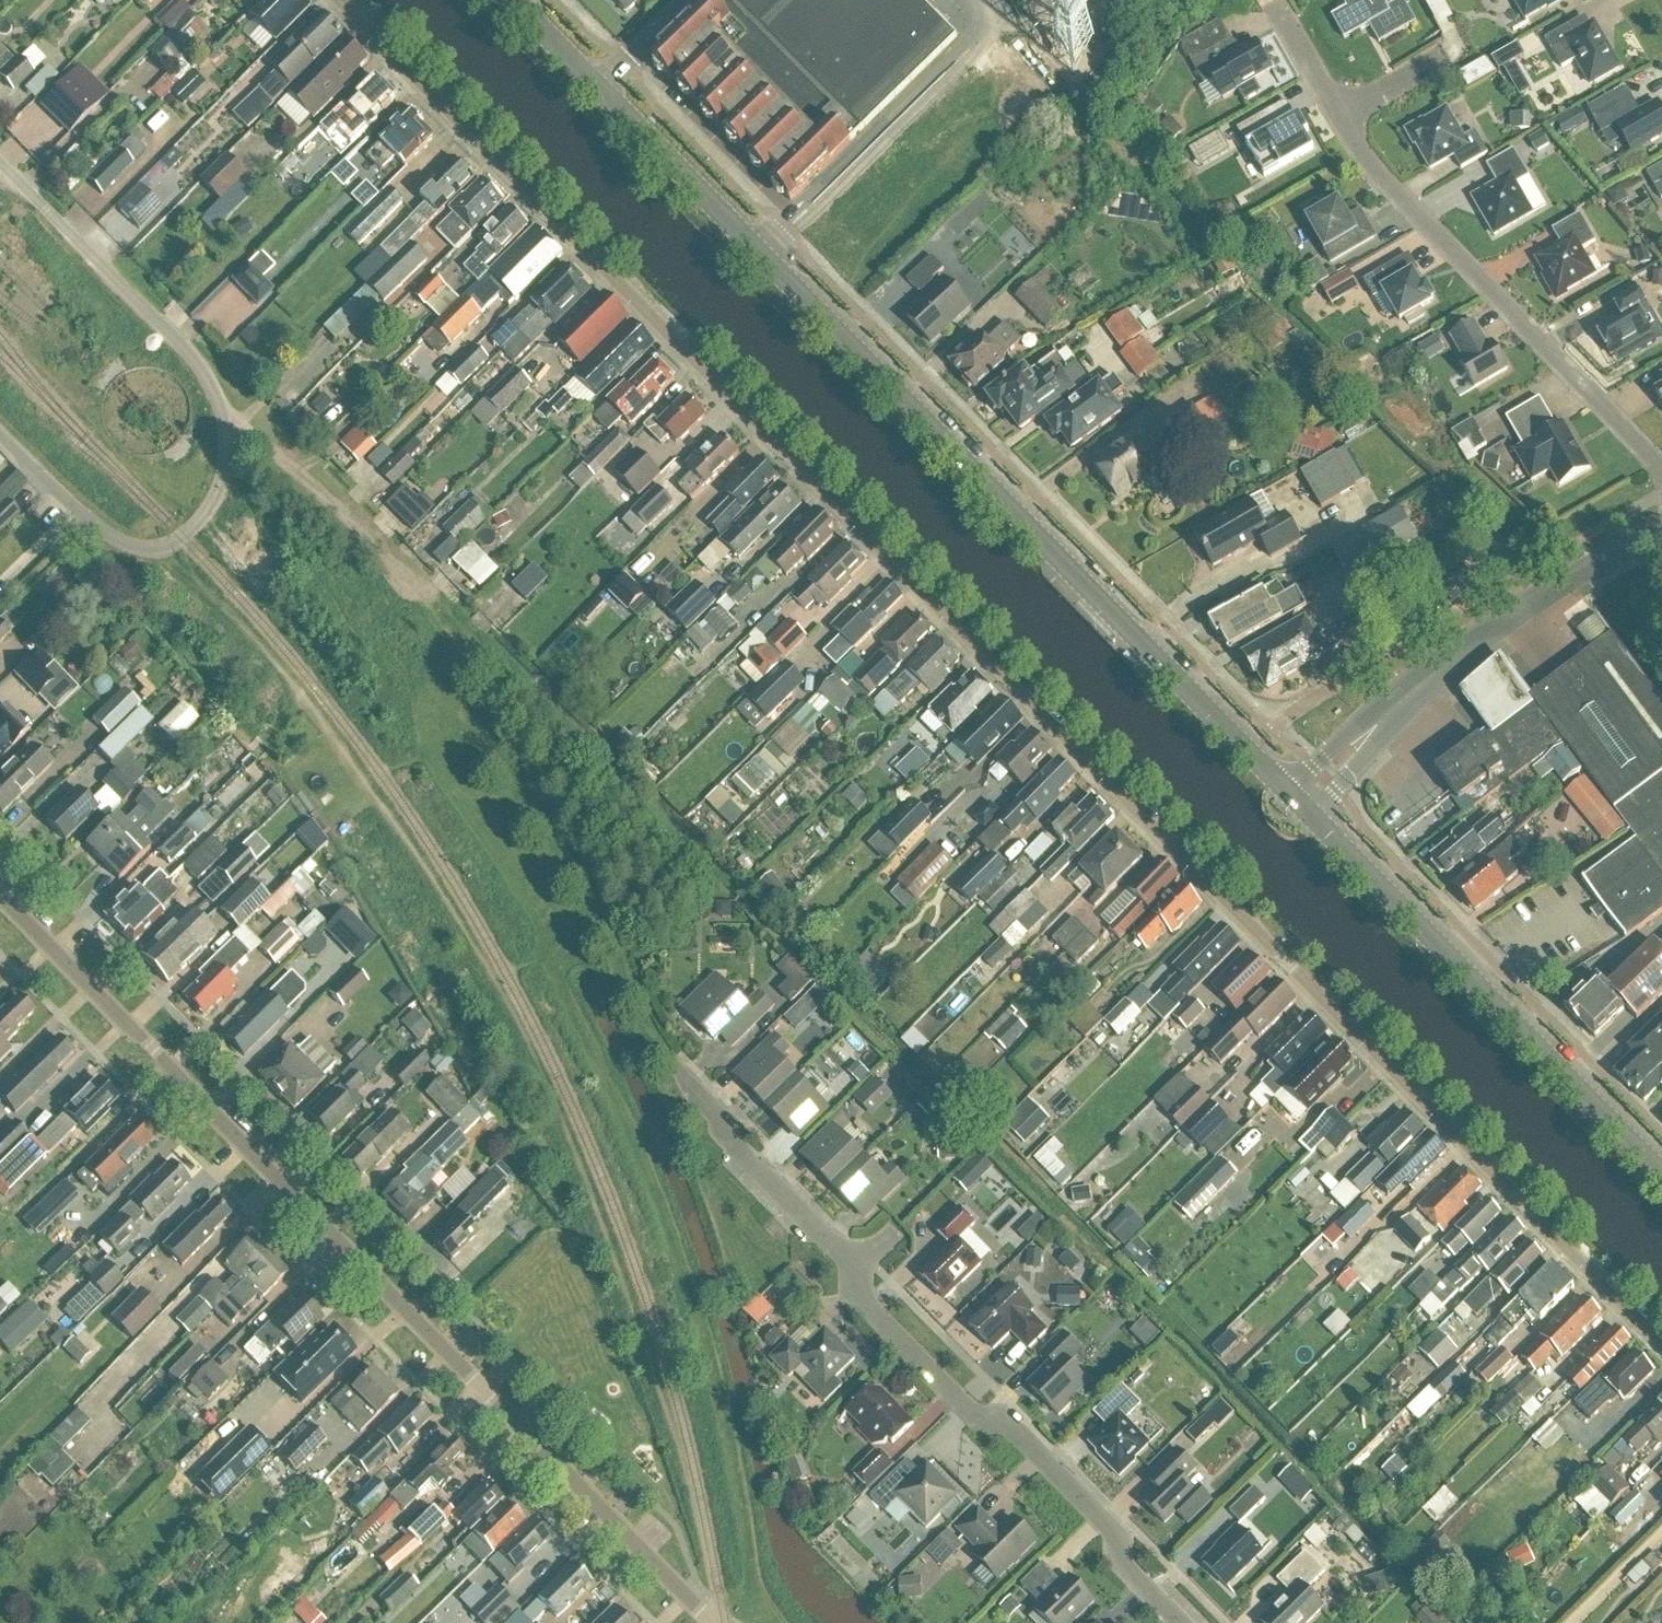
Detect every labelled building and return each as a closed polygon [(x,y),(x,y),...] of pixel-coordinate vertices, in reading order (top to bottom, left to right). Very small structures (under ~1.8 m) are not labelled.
[(302,0),(275,0),(254,20),(278,44),(312,11),(302,0)] [(647,0),(613,0),(630,17),(647,0)] [(958,40),(919,0),(716,0),(653,62),(672,82),(673,81),(773,183),(772,184),(791,203),(958,40)] [(1383,0),(1341,0),(1347,10),(1332,19),(1345,41),(1369,28),(1380,46),(1417,25),(1403,1),(1388,10),(1383,0)] [(1566,0),(1513,0),(1525,21),(1548,8),(1549,10),(1566,0)] [(169,72),(207,30),(189,14),(151,55),(169,72)] [(251,131),(345,39),(326,19),(313,32),(310,32),(274,68),(280,74),(261,93),(262,93),(238,117),(251,131)] [(1619,70),(1594,26),(1575,37),(1568,24),(1543,38),(1551,52),(1562,70),(1576,62),(1591,86),(1619,70)] [(316,121),(355,83),(353,80),(370,64),(348,42),(293,97),(316,121)] [(1047,65),(1056,58),(1045,44),(1036,51),(1047,65)] [(1222,47),(1191,64),(1205,88),(1214,83),(1224,101),(1239,92),(1245,104),(1261,95),(1254,84),(1273,73),(1256,44),(1229,60),(1222,47)] [(1504,55),(1492,62),(1499,73),(1511,66),(1504,55)] [(34,75),(20,60),(0,79),(0,81),(13,95),(34,75)] [(183,64),(153,95),(163,105),(193,74),(183,64)] [(80,125),(109,96),(80,67),(51,96),(80,125)] [(347,107),(322,131),(330,139),(338,131),(353,147),(373,127),(376,127),(379,124),(379,121),(399,102),(398,101),(399,96),(392,89),(387,89),(378,82),(357,103),(355,104),(352,107),(352,109),(350,111),(347,107)] [(1657,104),(1632,118),(1625,105),(1594,122),(1602,136),(1617,128),(1633,156),(1661,139),(1661,112),(1657,104)] [(1423,123),(1406,133),(1415,147),(1417,146),(1431,171),(1454,158),(1462,171),(1488,156),(1475,133),(1463,140),(1447,112),(1425,124),(1423,123)] [(1247,147),(1249,152),(1265,180),(1314,151),(1305,136),(1309,134),(1299,117),(1279,129),(1270,113),(1244,128),(1253,144),(1247,147)] [(1591,128),(1584,116),(1561,129),(1568,140),(1591,128)] [(407,170),(436,142),(426,131),(426,130),(426,129),(426,124),(419,117),(414,118),(413,117),(383,146),(384,147),(378,153),(369,162),(374,167),(383,176),(398,162),(407,170)] [(1520,132),(1531,132),(1530,117),(1519,117),(1520,132)] [(1171,145),(1183,133),(1170,119),(1158,131),(1171,145)] [(1542,134),(1528,141),(1536,155),(1550,148),(1542,134)] [(1220,135),(1189,152),(1194,162),(1225,144),(1220,135)] [(147,153),(133,138),(88,183),(103,199),(135,167),(134,166),(147,153)] [(1533,216),(1532,215),(1516,187),(1530,179),(1514,152),(1487,167),(1497,186),(1473,200),(1484,219),(1495,237),(1533,216)] [(225,204),(250,179),(231,159),(206,184),(225,204)] [(359,176),(346,163),(332,178),(343,189),(345,191),(359,176)] [(65,165),(50,180),(69,199),(84,184),(65,165)] [(1647,175),(1661,201),(1661,166),(1647,175)] [(397,264),(478,183),(477,182),(477,177),(470,169),(465,170),(464,168),(442,191),(437,186),(423,200),(430,207),(386,253),(397,264)] [(458,254),(506,205),(485,185),(468,202),(466,200),(451,214),(453,217),(437,233),(458,254)] [(140,188),(117,211),(140,233),(163,211),(140,188)] [(377,231),(404,205),(393,194),(392,193),(366,219),(348,237),(359,249),(377,231)] [(1310,210),(1309,212),(1309,216),(1311,220),(1308,222),(1325,251),(1323,252),(1330,265),(1375,240),(1365,223),(1353,229),(1339,204),(1325,212),(1324,210),(1322,208),(1320,206),(1317,206),(1315,206),(1312,208),(1310,210)] [(499,261),(531,230),(513,212),(482,243),(487,249),(483,253),(483,254),(467,272),(481,287),(492,276),(487,271),(498,260),(499,261)] [(1582,252),(1596,244),(1580,217),(1553,232),(1561,247),(1536,261),(1545,277),(1543,279),(1556,300),(1596,277),(1582,253),(1582,252)] [(519,304),(566,257),(540,231),(493,277),(492,277),(437,331),(453,348),(485,317),(484,317),(503,298),(512,307),(517,302),(519,304)] [(392,296),(422,267),(428,261),(415,247),(372,291),(385,304),(392,296)] [(1639,267),(1651,264),(1647,251),(1635,254),(1639,267)] [(1222,280),(1234,274),(1225,256),(1213,262),(1222,280)] [(1429,304),(1434,301),(1409,258),(1364,283),(1374,300),(1384,294),(1400,323),(1405,320),(1409,328),(1425,319),(1421,311),(1430,306),(1429,304)] [(932,348),(970,310),(946,285),(940,290),(934,284),(945,274),(933,261),(908,285),(920,298),(922,296),(928,303),(908,322),(932,348)] [(1317,287),(1332,278),(1323,262),(1307,271),(1317,287)] [(257,310),(274,293),(248,266),(231,283),(257,310)] [(507,354),(580,283),(567,270),(533,305),(537,309),(530,316),(529,316),(517,328),(515,326),(497,344),(507,354)] [(1360,291),(1349,272),(1320,289),(1331,308),(1360,291)] [(428,309),(447,290),(438,281),(419,300),(428,309)] [(591,295),(580,283),(507,354),(517,365),(556,325),(559,328),(591,295)] [(1047,332),(1063,317),(1033,286),(1018,302),(1047,332)] [(1595,329),(1612,358),(1652,335),(1642,319),(1650,315),(1635,289),(1612,302),(1620,315),(1595,329)] [(630,322),(606,298),(560,344),(584,368),(630,322)] [(1256,328),(1269,318),(1261,307),(1247,316),(1256,328)] [(1129,316),(1136,326),(1139,324),(1142,321),(1134,312),(1129,316)] [(1123,353),(1145,337),(1136,326),(1129,316),(1108,332),(1115,343),(1123,353)] [(1475,325),(1451,339),(1464,361),(1460,363),(1475,390),(1508,372),(1492,344),(1488,347),(1475,325)] [(252,353),(263,343),(249,329),(239,340),(252,353)] [(646,349),(651,343),(637,329),(620,345),(618,342),(614,339),(575,380),(599,403),(623,378),(624,380),(650,354),(646,349)] [(1004,363),(1022,345),(1006,329),(987,347),(981,340),(952,368),(967,383),(966,387),(972,393),(976,393),(977,395),(1006,366),(1004,363)] [(1426,364),(1445,353),(1437,338),(1418,349),(1426,364)] [(1142,383),(1163,368),(1144,343),(1123,359),(1142,383)] [(466,390),(494,362),(481,350),(453,378),(466,390)] [(1008,414),(1011,418),(1069,374),(1058,359),(1027,382),(1023,378),(1021,380),(1012,384),(1010,387),(990,403),(991,405),(990,409),(997,416),(1001,416),(1002,418),(1008,414)] [(662,400),(678,383),(660,365),(631,394),(628,391),(612,408),(598,422),(612,436),(626,422),(635,431),(664,403),(662,400)] [(1024,435),(1092,384),(1079,367),(1069,374),(1011,418),(1024,435)] [(502,417),(533,388),(517,371),(487,401),(502,417)] [(1119,385),(1123,381),(1120,377),(1050,430),(1050,431),(1049,435),(1056,445),(1063,440),(1074,454),(1121,419),(1112,406),(1126,395),(1119,385)] [(473,388),(466,394),(473,401),(479,394),(473,388)] [(559,419),(575,403),(563,392),(549,407),(546,404),(536,414),(545,422),(553,413),(559,419)] [(321,418),(334,406),(324,396),(311,408),(321,418)] [(1551,473),(1560,488),(1590,471),(1564,425),(1557,429),(1540,401),(1506,420),(1524,450),(1515,455),(1532,484),(1551,473)] [(681,447),(708,420),(690,402),(663,428),(658,422),(648,431),(664,448),(673,440),(681,447)] [(1181,453),(1211,432),(1195,409),(1166,430),(1181,453)] [(360,466),(378,448),(359,429),(342,447),(360,466)] [(597,481),(611,468),(634,445),(622,434),(586,470),(597,481)] [(1480,436),(1469,443),(1476,454),(1487,448),(1480,436)] [(1314,466),(1320,444),(1297,438),(1291,459),(1314,466)] [(1149,487),(1163,478),(1151,461),(1153,460),(1139,440),(1097,469),(1099,471),(1097,476),(1102,483),(1107,483),(1121,503),(1148,485),(1149,487)] [(694,504),(742,458),(725,441),(712,453),(709,450),(689,470),(696,478),(682,492),(694,504)] [(1476,454),(1469,443),(1459,449),(1469,466),(1479,460),(1476,454)] [(415,445),(404,455),(413,464),(423,453),(415,445)] [(1337,457),(1355,490),(1367,483),(1348,451),(1337,457)] [(663,477),(638,452),(615,475),(640,500),(663,477)] [(395,489),(416,467),(403,453),(381,476),(395,489)] [(1302,476),(1323,512),(1357,493),(1336,456),(1302,476)] [(1497,474),(1501,460),(1485,457),(1482,471),(1497,474)] [(722,536),(780,482),(763,464),(750,477),(746,476),(729,494),(736,501),(711,525),(722,536)] [(0,536),(21,515),(8,502),(27,484),(18,475),(0,492),(0,535),(0,536)] [(443,504),(454,492),(444,482),(433,494),(443,504)] [(772,540),(803,510),(783,489),(725,545),(742,563),(769,536),(772,540)] [(649,531),(674,505),(660,491),(634,516),(649,531)] [(1266,499),(1253,506),(1199,537),(1208,554),(1207,554),(1209,558),(1210,557),(1217,571),(1263,544),(1274,562),(1303,546),(1288,520),(1280,524),(1266,499)] [(460,548),(489,521),(472,503),(444,531),(453,541),(460,548)] [(1352,582),(1420,542),(1401,511),(1333,551),(1352,582)] [(499,532),(512,526),(507,514),(494,521),(499,532)] [(773,560),(763,570),(778,585),(788,575),(791,577),(808,560),(811,563),(835,539),(831,535),(836,530),(821,515),(805,531),(803,528),(790,541),(794,545),(776,563),(773,560)] [(442,566),(460,548),(453,541),(435,559),(442,566)] [(871,566),(852,547),(797,602),(809,615),(818,605),(824,611),(830,605),(833,608),(855,586),(853,584),(871,566)] [(549,581),(535,567),(513,589),(527,603),(549,581)] [(629,614),(646,597),(627,578),(610,595),(629,614)] [(718,606),(696,584),(667,613),(689,634),(718,606)] [(740,610),(753,596),(741,584),(727,598),(740,610)] [(906,601),(890,585),(877,599),(873,595),(837,632),(858,654),(891,621),(888,619),(906,601)] [(1277,606),(1289,598),(1282,586),(1213,626),(1219,637),(1223,638),(1224,640),(1225,640),(1278,608),(1277,606)] [(1264,637),(1310,610),(1300,592),(1289,598),(1277,606),(1278,608),(1225,640),(1232,652),(1237,653),(1254,642),(1260,641),(1264,637)] [(739,628),(721,610),(704,626),(723,645),(739,628)] [(919,650),(935,634),(921,619),(916,624),(911,620),(884,646),(890,652),(870,671),(857,683),(873,699),(899,675),(899,674),(921,653),(919,650)] [(788,663),(810,641),(793,623),(771,645),(788,663)] [(1262,679),(1326,640),(1317,624),(1308,630),(1278,647),(1275,646),(1268,649),(1266,653),(1249,663),(1250,667),(1248,668),(1250,674),(1254,679),(1256,678),(1258,681),(1262,679)] [(13,637),(1,625),(0,626),(0,650),(13,637)] [(714,645),(699,630),(688,641),(703,656),(714,645)] [(143,634),(135,642),(152,661),(161,653),(143,634)] [(1271,695),(1326,662),(1346,650),(1337,634),(1326,640),(1262,679),(1271,695)] [(1438,776),(1459,804),(1466,799),(1475,810),(1564,744),(1617,815),(1661,780),(1661,703),(1615,639),(1533,700),(1535,703),(1494,734),(1438,776)] [(33,640),(24,649),(30,656),(40,647),(33,640)] [(946,681),(964,664),(944,643),(889,697),(903,710),(925,687),(935,697),(948,684),(946,681)] [(124,659),(134,669),(144,659),(133,649),(124,659)] [(781,666),(764,649),(748,664),(765,681),(781,666)] [(1535,703),(1533,700),(1499,651),(1459,688),(1494,734),(1535,703)] [(857,683),(870,671),(853,655),(833,676),(836,679),(849,691),(857,683)] [(37,700),(55,683),(33,659),(14,676),(37,700)] [(145,703),(155,693),(139,677),(134,682),(144,693),(140,697),(145,703)] [(979,715),(996,697),(977,677),(959,695),(956,692),(933,714),(949,731),(941,740),(949,748),(980,717),(979,715)] [(793,697),(775,678),(750,703),(768,721),(793,697)] [(849,691),(836,679),(820,696),(833,708),(822,719),(830,726),(838,734),(873,699),(857,683),(849,691)] [(141,709),(124,693),(95,723),(112,739),(141,709)] [(794,760),(817,737),(816,725),(822,719),(833,708),(820,696),(819,695),(733,781),(753,801),(777,776),(781,780),(798,763),(794,760)] [(890,724),(902,711),(888,697),(876,710),(890,724)] [(184,705),(157,731),(173,746),(199,720),(184,705)] [(986,719),(957,746),(980,769),(1024,726),(1005,706),(988,722),(986,719)] [(17,719),(7,709),(0,717),(0,763),(31,734),(17,719)] [(139,712),(98,753),(111,767),(127,751),(153,725),(139,712)] [(830,743),(838,734),(830,726),(822,736),(830,743)] [(930,757),(942,745),(926,729),(914,740),(930,757)] [(1036,772),(1053,756),(1035,737),(1018,753),(1016,751),(1002,764),(1025,788),(1039,775),(1036,772)] [(30,748),(0,778),(0,814),(2,817),(51,768),(30,748)] [(1565,749),(1546,762),(1564,787),(1582,774),(1565,749)] [(132,764),(120,775),(134,789),(146,778),(132,764)] [(1062,765),(1003,824),(1016,837),(1035,818),(1041,824),(1064,802),(1061,799),(1078,781),(1062,765)] [(124,808),(139,793),(134,789),(120,775),(119,776),(105,790),(120,805),(124,808)] [(1565,796),(1606,846),(1626,830),(1585,779),(1565,796)] [(1617,815),(1638,842),(1584,882),(1629,942),(1661,917),(1661,780),(1617,815)] [(875,805),(856,784),(843,796),(862,816),(875,805)] [(750,808),(727,785),(721,792),(744,814),(750,808)] [(45,823),(65,843),(95,813),(104,821),(120,805),(105,790),(90,805),(76,792),(45,823)] [(276,811),(286,803),(275,791),(266,799),(276,811)] [(149,821),(151,823),(165,809),(151,795),(137,809),(149,821)] [(1053,885),(1118,822),(1097,801),(1079,818),(1076,816),(1057,834),(1064,842),(1063,844),(1068,850),(1043,875),(1053,885)] [(932,821),(916,805),(885,835),(900,851),(932,821)] [(85,848),(102,865),(139,828),(141,829),(149,821),(137,809),(123,824),(117,818),(85,848)] [(289,835),(300,823),(290,813),(279,824),(289,835)] [(1467,872),(1507,838),(1494,823),(1474,839),(1467,830),(1455,840),(1452,847),(1434,863),(1436,865),(1435,871),(1442,880),(1449,880),(1450,881),(1464,869),(1467,872)] [(134,836),(141,829),(139,828),(102,865),(119,883),(150,853),(134,836)] [(157,857),(170,870),(197,844),(184,831),(157,857)] [(1096,888),(1133,851),(1120,838),(1084,874),(1083,873),(1071,885),(1076,890),(1090,881),(1094,885),(1096,888)] [(315,858),(328,845),(322,839),(309,851),(315,858)] [(226,855),(212,840),(182,869),(197,884),(226,855)] [(1504,890),(1519,878),(1510,867),(1523,855),(1512,842),(1484,866),(1484,865),(1460,885),(1455,889),(1463,899),(1464,900),(1465,904),(1471,911),(1474,912),(1476,914),(1490,902),(1497,901),(1501,897),(1504,890)] [(935,847),(899,884),(918,904),(955,866),(935,847)] [(232,890),(257,866),(240,849),(216,873),(232,890)] [(1097,912),(1146,865),(1133,851),(1096,888),(1103,895),(1093,907),(1097,912)] [(992,856),(956,892),(972,907),(1008,871),(992,856)] [(745,875),(754,869),(746,858),(737,864),(745,875)] [(1120,944),(1180,885),(1161,865),(1132,894),(1140,903),(1110,933),(1120,944)] [(993,914),(1024,883),(1011,871),(981,902),(993,914)] [(299,874),(286,888),(270,903),(271,903),(261,913),(270,923),(296,898),(299,901),(313,887),(299,874)] [(119,934),(166,885),(167,883),(159,875),(140,894),(135,889),(105,920),(119,934)] [(1090,881),(1076,890),(1082,896),(1094,885),(1090,881)] [(133,948),(164,917),(160,913),(177,896),(166,885),(119,934),(133,948)] [(253,885),(222,915),(240,933),(261,913),(271,903),(270,903),(253,885)] [(1185,928),(1202,911),(1199,907),(1198,902),(1191,899),(1184,891),(1155,919),(1155,920),(1135,940),(1148,954),(1170,934),(1174,938),(1177,936),(1182,934),(1185,928)] [(1019,927),(1040,907),(1027,894),(1006,914),(1019,927)] [(1050,917),(1040,907),(1019,927),(1029,937),(1050,917)] [(365,932),(346,912),(327,930),(347,950),(365,932)] [(141,959),(154,973),(202,926),(189,913),(173,928),(171,926),(158,939),(159,940),(141,959)] [(1067,957),(1089,935),(1075,920),(1053,942),(1067,957)] [(215,939),(202,926),(154,973),(167,987),(187,968),(188,969),(201,956),(200,955),(215,939)] [(1196,990),(1197,991),(1240,947),(1221,929),(1203,947),(1200,944),(1174,971),(1180,976),(1163,993),(1179,1009),(1180,1007),(1196,990)] [(283,931),(261,952),(277,969),(299,947),(283,931)] [(325,945),(316,935),(301,950),(310,959),(317,959),(325,952),(325,945)] [(1100,945),(1089,935),(1067,957),(1078,967),(1100,945)] [(228,979),(249,957),(234,942),(199,976),(204,981),(184,999),(203,1018),(236,987),(228,979)] [(1013,954),(1003,944),(984,962),(994,972),(1013,954)] [(1661,1001),(1661,953),(1657,948),(1610,992),(1599,981),(1566,1012),(1581,1028),(1582,1027),(1597,1042),(1628,1013),(1638,1024),(1661,1001)] [(815,984),(790,960),(777,972),(789,984),(779,994),(792,1007),(815,984)] [(1248,1000),(1271,979),(1256,964),(1252,967),(1247,961),(1215,992),(1240,1018),(1253,1005),(1248,1000)] [(883,986),(860,962),(846,975),(869,999),(883,986)] [(354,971),(329,996),(344,1011),(369,986),(354,971)] [(269,998),(268,997),(240,1023),(241,1025),(225,1040),(244,1059),(288,1017),(286,1014),(303,997),(303,990),(290,977),(269,998)] [(1090,1000),(1101,988),(1091,979),(1081,991),(1090,1000)] [(715,1043),(722,1037),(733,1048),(772,1009),(760,997),(747,1010),(717,980),(685,1012),(715,1043)] [(1260,1043),(1297,1008),(1276,986),(1208,1054),(1221,1068),(1255,1037),(1260,1043)] [(33,1015),(20,1002),(7,1016),(5,1014),(0,1019),(0,1068),(13,1055),(6,1048),(18,1035),(16,1033),(33,1015)] [(812,1010),(804,1002),(792,1012),(800,1021),(812,1010)] [(1188,1033),(1207,1015),(1195,1003),(1176,1021),(1188,1033)] [(1123,1040),(1144,1020),(1130,1006),(1110,1026),(1123,1040)] [(1087,1042),(1106,1024),(1090,1008),(1072,1026),(1087,1042)] [(417,1044),(431,1031),(414,1013),(400,1026),(417,1044)] [(1007,1054),(1028,1032),(1015,1019),(993,1040),(1007,1054)] [(1291,1080),(1316,1055),(1313,1053),(1327,1039),(1309,1021),(1275,1056),(1268,1062),(1283,1077),(1269,1092),(1280,1102),(1289,1093),(1295,1087),(1290,1082),(1291,1080)] [(1661,1091),(1661,1023),(1631,1054),(1636,1059),(1617,1078),(1632,1093),(1634,1092),(1648,1106),(1661,1091)] [(1106,1042),(1100,1036),(1094,1043),(1100,1049),(1106,1042)] [(293,1112),(324,1081),(321,1077),(332,1065),(307,1040),(295,1052),(289,1046),(258,1078),(293,1112)] [(351,1066),(367,1049),(357,1040),(341,1056),(351,1066)] [(776,1040),(737,1078),(767,1108),(797,1080),(779,1061),(788,1052),(776,1040)] [(15,1115),(57,1075),(55,1073),(73,1056),(58,1041),(41,1058),(39,1056),(0,1093),(0,1099),(15,1115)] [(1328,1092),(1331,1095),(1345,1080),(1343,1078),(1352,1068),(1353,1069),(1356,1066),(1352,1062),(1349,1056),(1344,1055),(1336,1046),(1308,1074),(1310,1076),(1306,1080),(1304,1078),(1295,1087),(1289,1093),(1311,1115),(1326,1099),(1324,1096),(1328,1092)] [(421,1055),(412,1064),(397,1080),(406,1090),(431,1065),(421,1055)] [(352,1094),(374,1072),(365,1063),(309,1119),(329,1139),(362,1105),(352,1094)] [(860,1087),(870,1076),(858,1064),(848,1075),(860,1087)] [(872,1119),(894,1097),(874,1078),(853,1100),(872,1119)] [(827,1110),(797,1080),(767,1108),(798,1139),(827,1110)] [(466,1110),(467,1108),(442,1082),(426,1097),(451,1123),(466,1110)] [(105,1112),(116,1102),(98,1083),(35,1145),(47,1158),(48,1159),(78,1129),(85,1136),(107,1115),(105,1112)] [(1213,1107),(1196,1090),(1168,1117),(1185,1135),(1213,1107)] [(928,1118),(936,1110),(926,1100),(918,1108),(928,1118)] [(1025,1147),(1050,1122),(1029,1100),(1004,1126),(1025,1147)] [(1229,1123),(1213,1107),(1185,1135),(1201,1151),(1229,1123)] [(451,1123),(448,1127),(421,1154),(439,1174),(467,1146),(462,1141),(480,1123),(466,1110),(451,1123)] [(1328,1144),(1346,1125),(1345,1124),(1334,1113),(1301,1145),(1313,1158),(1328,1144)] [(1364,1195),(1425,1136),(1406,1116),(1391,1130),(1388,1127),(1371,1145),(1381,1156),(1375,1163),(1373,1161),(1351,1182),(1364,1195)] [(392,1152),(406,1138),(387,1119),(373,1132),(372,1132),(343,1162),(361,1179),(373,1167),(376,1169),(392,1153),(392,1152)] [(136,1155),(153,1138),(138,1123),(126,1135),(123,1133),(86,1170),(102,1187),(110,1179),(116,1185),(129,1173),(126,1170),(138,1158),(136,1155)] [(0,1138),(0,1167),(29,1139),(14,1124),(0,1138)] [(1339,1155),(1358,1137),(1346,1125),(1328,1144),(1339,1155)] [(833,1129),(804,1158),(834,1189),(864,1160),(833,1129)] [(1447,1157),(1431,1140),(1379,1190),(1389,1199),(1403,1184),(1414,1195),(1442,1168),(1439,1164),(1447,1157)] [(945,1146),(946,1161),(962,1160),(961,1144),(945,1146)] [(89,1156),(79,1145),(57,1167),(67,1177),(89,1156)] [(438,1174),(419,1155),(403,1170),(407,1175),(383,1199),(410,1226),(435,1202),(434,1200),(438,1196),(428,1186),(438,1174)] [(1223,1159),(1176,1207),(1192,1223),(1239,1175),(1223,1159)] [(882,1178),(864,1160),(834,1189),(865,1220),(903,1181),(891,1169),(882,1178)] [(174,1204),(172,1202),(189,1184),(170,1166),(153,1183),(151,1181),(129,1201),(132,1204),(118,1218),(119,1219),(99,1239),(118,1258),(139,1237),(132,1230),(145,1217),(153,1225),(174,1204)] [(505,1193),(513,1185),(507,1168),(493,1181),(505,1193)] [(1296,1192),(1310,1178),(1302,1170),(1288,1184),(1296,1192)] [(1466,1206),(1483,1190),(1465,1171),(1448,1188),(1444,1184),(1419,1208),(1444,1233),(1468,1209),(1466,1206)] [(469,1229),(506,1193),(505,1193),(493,1181),(491,1178),(466,1202),(468,1204),(456,1216),(458,1218),(431,1244),(450,1264),(477,1238),(469,1229)] [(1074,1207),(1092,1204),(1090,1189),(1072,1192),(1074,1207)] [(121,1207),(108,1195),(86,1216),(74,1228),(87,1240),(99,1229),(121,1207)] [(212,1236),(230,1218),(214,1203),(196,1221),(195,1220),(165,1250),(164,1249),(163,1250),(182,1269),(213,1238),(212,1236)] [(1484,1234),(1501,1217),(1500,1210),(1494,1204),(1487,1203),(1443,1247),(1456,1259),(1470,1246),(1474,1250),(1487,1237),(1484,1234)] [(1352,1243),(1377,1219),(1362,1204),(1338,1228),(1346,1237),(1352,1243)] [(516,1224),(524,1215),(515,1205),(506,1214),(516,1224)] [(951,1248),(921,1277),(946,1302),(981,1267),(958,1243),(975,1226),(960,1211),(937,1234),(951,1248)] [(1432,1239),(1410,1217),(1396,1232),(1418,1253),(1432,1239)] [(1508,1253),(1525,1234),(1512,1221),(1498,1235),(1496,1233),(1457,1272),(1468,1284),(1470,1285),(1485,1270),(1490,1276),(1510,1255),(1508,1253)] [(24,1227),(16,1234),(25,1244),(33,1236),(24,1227)] [(1121,1251),(1135,1237),(1125,1227),(1111,1241),(1121,1251)] [(1338,1228),(1337,1227),(1324,1240),(1333,1250),(1346,1237),(1338,1228)] [(1367,1251),(1389,1273),(1410,1253),(1388,1230),(1367,1251)] [(1008,1252),(1027,1250),(1026,1236),(1007,1238),(1008,1252)] [(214,1314),(270,1259),(252,1240),(223,1269),(234,1280),(223,1291),(215,1284),(199,1300),(214,1314)] [(1527,1275),(1544,1259),(1543,1254),(1536,1247),(1530,1246),(1518,1257),(1517,1256),(1466,1306),(1474,1315),(1479,1319),(1505,1293),(1511,1298),(1531,1279),(1527,1275)] [(1042,1271),(1043,1253),(1028,1253),(1027,1271),(1042,1271)] [(1150,1254),(1139,1265),(1150,1277),(1162,1266),(1150,1254)] [(260,1304),(287,1276),(270,1259),(214,1314),(228,1329),(240,1318),(239,1317),(256,1300),(260,1304)] [(91,1287),(104,1300),(123,1282),(107,1266),(88,1284),(91,1287)] [(1542,1322),(1575,1290),(1554,1269),(1503,1319),(1505,1322),(1486,1340),(1497,1351),(1534,1314),(1542,1322)] [(1340,1282),(1349,1293),(1363,1281),(1354,1270),(1340,1282)] [(1468,1284),(1457,1272),(1435,1294),(1446,1306),(1468,1284)] [(1417,1284),(1430,1297),(1441,1285),(1428,1273),(1417,1284)] [(79,1324),(104,1300),(91,1287),(67,1311),(79,1324)] [(1009,1288),(970,1327),(994,1352),(1012,1334),(1029,1351),(1047,1333),(1031,1316),(1034,1313),(1009,1288)] [(1080,1289),(1065,1289),(1065,1307),(1080,1307),(1080,1289)] [(139,1292),(111,1322),(133,1343),(161,1313),(139,1292)] [(270,1357),(271,1358),(288,1342),(295,1348),(323,1321),(319,1318),(324,1313),(308,1297),(295,1310),(291,1305),(254,1341),(255,1342),(244,1352),(260,1368),(270,1357)] [(198,1300),(175,1323),(190,1337),(212,1314),(198,1300)] [(1584,1336),(1601,1318),(1598,1315),(1597,1310),(1594,1307),(1589,1306),(1586,1302),(1569,1320),(1565,1317),(1543,1340),(1544,1342),(1524,1362),(1537,1375),(1557,1355),(1564,1361),(1586,1338),(1584,1336)] [(45,1322),(28,1303),(1,1328),(19,1347),(45,1322)] [(1474,1315),(1466,1306),(1456,1316),(1465,1324),(1474,1315)] [(1339,1336),(1352,1321),(1342,1312),(1328,1327),(1339,1336)] [(1259,1327),(1247,1339),(1258,1350),(1270,1338),(1259,1327)] [(773,1351),(785,1339),(777,1331),(765,1343),(773,1351)] [(855,1361),(826,1331),(803,1355),(790,1342),(772,1361),(790,1379),(803,1367),(812,1377),(805,1385),(826,1406),(843,1389),(835,1381),(855,1361)] [(1584,1391),(1630,1345),(1616,1331),(1600,1348),(1595,1348),(1583,1360),(1586,1363),(1571,1379),(1584,1391)] [(1439,1372),(1458,1352),(1439,1333),(1419,1353),(1439,1372)] [(317,1341),(276,1380),(304,1408),(357,1356),(335,1334),(322,1346),(317,1341)] [(1029,1387),(1060,1418),(1074,1404),(1072,1402),(1088,1385),(1064,1361),(1077,1348),(1063,1335),(1043,1355),(1052,1364),(1029,1387)] [(80,1368),(90,1357),(73,1340),(62,1352),(80,1368)] [(1502,1350),(1476,1375),(1489,1388),(1514,1362),(1502,1350)] [(1636,1392),(1654,1374),(1652,1372),(1653,1368),(1649,1364),(1645,1364),(1635,1354),(1606,1382),(1603,1379),(1576,1406),(1593,1422),(1609,1406),(1615,1405),(1621,1399),(1625,1404),(1627,1401),(1631,1400),(1635,1397),(1636,1392)] [(1442,1402),(1467,1377),(1455,1365),(1430,1390),(1442,1402)] [(191,1386),(208,1403),(228,1383),(212,1366),(191,1386)] [(168,1376),(177,1385),(186,1376),(177,1367),(168,1376)] [(1422,1387),(1414,1379),(1403,1368),(1392,1380),(1402,1390),(1398,1394),(1406,1402),(1422,1387)] [(1136,1389),(1145,1380),(1137,1372),(1128,1381),(1136,1389)] [(377,1419),(398,1398),(373,1373),(352,1394),(347,1389),(331,1406),(341,1417),(358,1400),(377,1419)] [(1544,1391),(1531,1378),(1514,1394),(1491,1416),(1502,1428),(1525,1406),(1527,1407),(1544,1391)] [(191,1387),(186,1392),(195,1401),(198,1401),(202,1398),(191,1387)] [(1123,1389),(1102,1409),(1115,1422),(1091,1445),(1100,1455),(1098,1457),(1120,1480),(1135,1465),(1133,1462),(1150,1446),(1125,1421),(1140,1407),(1123,1389)] [(860,1432),(873,1446),(885,1446),(889,1442),(893,1446),(914,1426),(882,1393),(870,1393),(848,1414),(863,1429),(860,1432)] [(412,1437),(430,1421),(413,1403),(353,1460),(366,1474),(392,1449),(397,1455),(414,1439),(412,1437)] [(1625,1442),(1636,1453),(1651,1437),(1661,1447),(1661,1446),(1661,1406),(1625,1442)] [(80,1414),(51,1443),(64,1456),(92,1427),(80,1414)] [(1216,1424),(1207,1415),(1191,1430),(1200,1439),(1216,1424)] [(1557,1428),(1538,1446),(1546,1454),(1565,1436),(1557,1428)] [(298,1476),(328,1445),(312,1429),(281,1460),(298,1476)] [(212,1468),(232,1489),(270,1452),(250,1432),(212,1468)] [(446,1474),(463,1456),(450,1443),(420,1474),(418,1472),(389,1501),(390,1501),(400,1511),(403,1514),(431,1486),(439,1494),(453,1480),(446,1474)] [(57,1461),(48,1452),(39,1462),(47,1471),(57,1461)] [(1195,1494),(1185,1483),(1197,1471),(1178,1452),(1155,1475),(1164,1485),(1145,1505),(1165,1526),(1178,1513),(1189,1525),(1212,1502),(1200,1489),(1195,1494)] [(894,1467),(882,1456),(875,1455),(854,1476),(869,1492),(894,1467)] [(1394,1485),(1408,1471),(1396,1459),(1382,1472),(1394,1485)] [(927,1531),(942,1516),(940,1513),(957,1497),(928,1468),(921,1474),(908,1462),(871,1499),(887,1515),(900,1503),(927,1531)] [(1401,1496),(1422,1476),(1413,1467),(1393,1487),(1401,1496)] [(1279,1482),(1291,1494),(1304,1481),(1292,1469),(1279,1482)] [(1600,1497),(1584,1514),(1594,1524),(1611,1508),(1612,1509),(1630,1491),(1609,1470),(1591,1488),(1600,1497)] [(374,1481),(349,1506),(364,1522),(389,1497),(374,1481)] [(469,1532),(501,1502),(485,1485),(455,1514),(445,1505),(436,1514),(430,1508),(419,1513),(402,1530),(408,1537),(419,1547),(454,1515),(469,1532)] [(1266,1501),(1255,1489),(1230,1514),(1241,1526),(1266,1501)] [(1457,1505),(1444,1492),(1423,1513),(1436,1526),(1457,1505)] [(1623,1529),(1644,1507),(1633,1495),(1611,1517),(1623,1529)] [(400,1511),(390,1501),(352,1539),(362,1549),(400,1511)] [(505,1506),(465,1545),(473,1553),(471,1555),(482,1566),(524,1525),(505,1506)] [(863,1517),(854,1508),(844,1518),(853,1527),(863,1517)] [(1375,1520),(1385,1518),(1383,1509),(1374,1511),(1375,1520)] [(976,1557),(999,1581),(1036,1544),(1013,1520),(1000,1533),(979,1512),(959,1531),(980,1553),(976,1557)] [(1343,1539),(1354,1529),(1344,1519),(1333,1529),(1343,1539)] [(944,1533),(951,1526),(945,1520),(938,1527),(944,1533)] [(520,1570),(548,1541),(531,1523),(497,1557),(498,1558),(488,1568),(509,1590),(524,1575),(520,1570)] [(1224,1542),(1225,1544),(1204,1565),(1227,1589),(1263,1554),(1238,1528),(1224,1542)] [(931,1553),(942,1564),(959,1547),(948,1536),(931,1553)] [(420,1549),(419,1547),(408,1537),(378,1562),(389,1575),(420,1549)] [(1517,1570),(1539,1561),(1532,1544),(1510,1553),(1517,1570)] [(1421,1573),(1436,1559),(1426,1549),(1411,1562),(1421,1573)] [(1261,1622),(1311,1622),(1324,1610),(1307,1593),(1326,1574),(1306,1554),(1278,1582),(1290,1594),(1261,1622)] [(1022,1587),(1041,1607),(1036,1612),(1047,1622),(1075,1622),(1095,1604),(1070,1579),(1063,1586),(1043,1565),(1022,1587)] [(1636,1587),(1650,1573),(1642,1565),(1628,1579),(1636,1587)] [(589,1585),(572,1567),(537,1600),(537,1601),(521,1616),(520,1617),(527,1622),(533,1622),(547,1610),(556,1620),(573,1604),(571,1602),(589,1585)] [(406,1575),(378,1601),(391,1615),(419,1588),(406,1575)] [(522,1611),(500,1588),(472,1614),(481,1622),(510,1622),(519,1614),(522,1611)] [(878,1602),(885,1595),(878,1588),(871,1595),(878,1602)] [(321,1618),(302,1598),(289,1610),(302,1622),(316,1622),(321,1618)] [(1011,1620),(1022,1609),(1011,1598),(1000,1609),(1011,1620)] [(1427,1611),(1420,1604),(1411,1613),(1418,1620),(1427,1611)] [(613,1610),(599,1622),(626,1622),(613,1610)] [(520,1617),(521,1616),(519,1614),(510,1622),(527,1622),(520,1617)]
